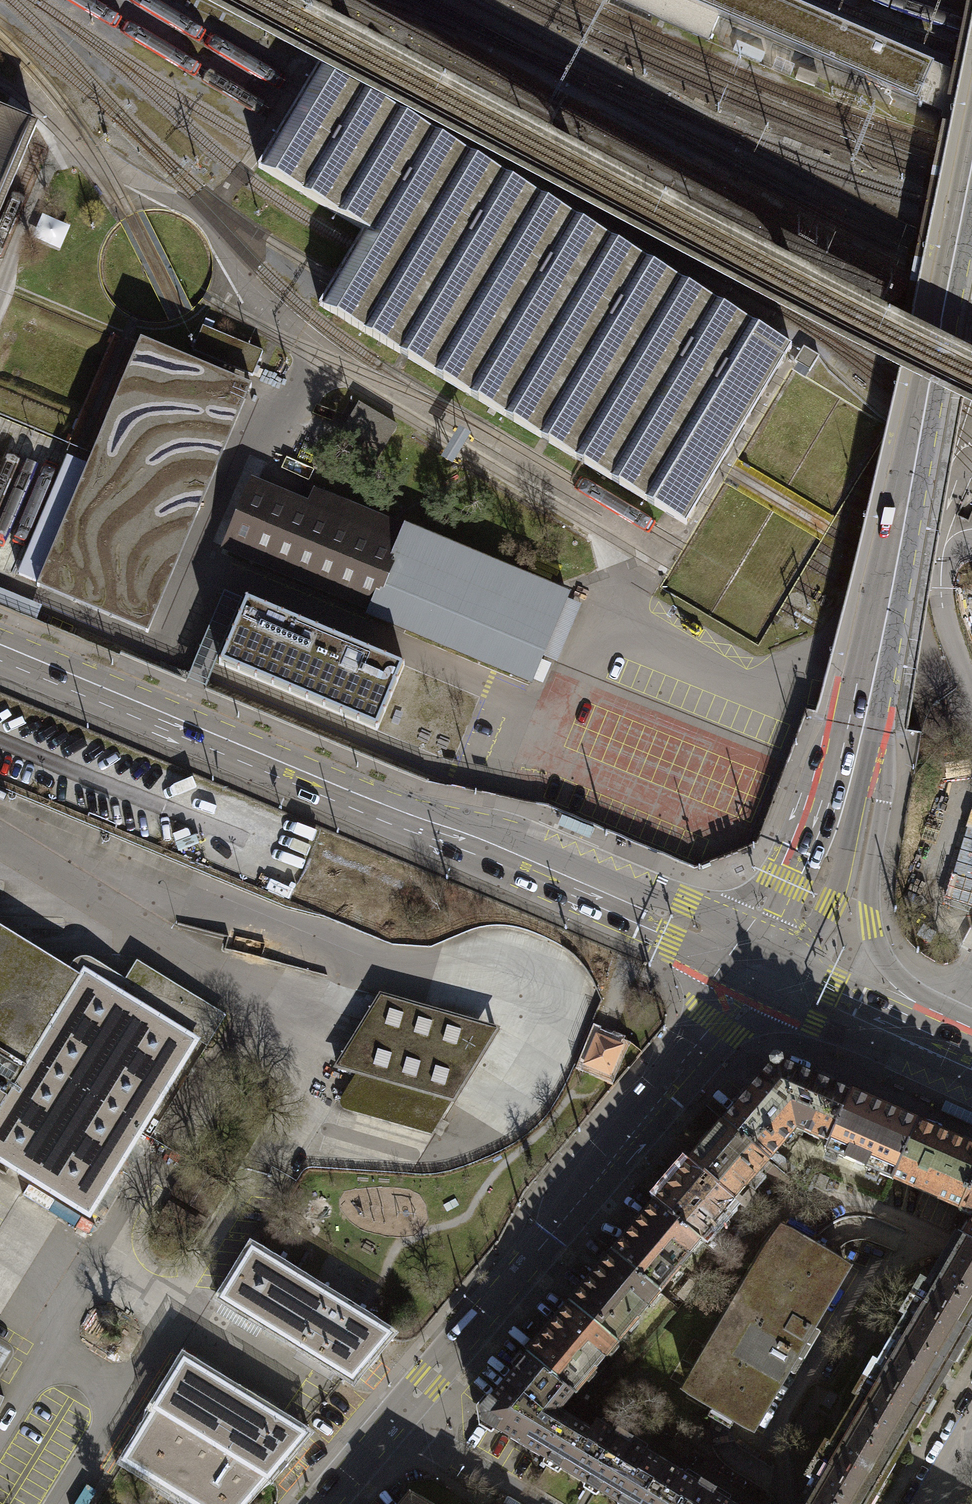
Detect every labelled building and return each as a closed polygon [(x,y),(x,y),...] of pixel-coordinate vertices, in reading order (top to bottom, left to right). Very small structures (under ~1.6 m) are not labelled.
[(718,18),(678,0),(611,0),(707,42),(715,24),(718,18)] [(718,18),(970,127),(971,122),(971,82),(784,0),(678,0),(718,18)] [(792,345),(318,62),(299,94),(282,122),(265,150),(255,167),(364,233),(355,247),(336,280),(322,304),(686,521),(700,499),(720,465),(739,433),(756,405),(772,378),(792,345)] [(820,77),(799,69),(794,81),(815,89),(820,77)] [(36,126),(0,111),(0,211),(36,126)] [(203,326),(192,351),(252,376),(263,351),(203,326)] [(251,386),(140,339),(38,582),(37,586),(148,633),(251,386)] [(805,346),(796,359),(810,368),(819,355),(805,346)] [(373,464),(396,426),(364,407),(342,445),(373,464)] [(40,583),(89,465),(67,456),(18,574),(38,582),(40,583)] [(401,545),(251,483),(225,547),(374,610),(372,615),(531,681),(566,596),(407,530),(401,545)] [(0,589),(0,604),(35,619),(40,606),(0,589)] [(581,604),(568,598),(543,656),(557,661),(581,604)] [(405,666),(246,599),(236,621),(218,664),(377,730),(405,666)] [(87,1216),(192,1041),(206,1049),(225,1017),(136,964),(125,982),(79,955),(71,966),(0,924),(0,1164),(87,1216)] [(502,1028),(378,991),(331,1068),(357,1075),(454,1102),(502,1028)] [(619,1045),(597,1037),(586,1065),(608,1073),(619,1045)] [(776,1061),(724,1122),(764,1160),(791,1128),(823,1143),(845,1093),(776,1061)] [(454,1102),(357,1075),(345,1087),(352,1089),(436,1114),(442,1115),(454,1102)] [(436,1114),(352,1089),(344,1104),(429,1130),(436,1114)] [(912,1123),(845,1093),(823,1143),(821,1149),(888,1178),(912,1123)] [(724,1122),(690,1163),(730,1200),(764,1160),(724,1122)] [(912,1123),(888,1178),(955,1208),(971,1170),(971,1149),(912,1123)] [(690,1163),(656,1203),(696,1240),(730,1200),(690,1163)] [(955,1208),(956,1209),(960,1207),(971,1213),(971,1170),(955,1208)] [(656,1203),(613,1253),(655,1292),(686,1255),(684,1253),(696,1240),(656,1203)] [(970,1220),(961,1235),(956,1233),(955,1234),(971,1244),(971,1214),(970,1220)] [(806,1247),(778,1231),(764,1250),(683,1388),(732,1419),(743,1425),(748,1427),(841,1268),(806,1247)] [(955,1234),(945,1252),(925,1285),(918,1281),(908,1297),(963,1329),(971,1314),(971,1244),(955,1234)] [(252,1249),(221,1298),(348,1377),(385,1337),(252,1249)] [(613,1253),(571,1303),(612,1342),(655,1292),(613,1253)] [(915,1410),(963,1329),(908,1297),(899,1312),(905,1316),(875,1366),(870,1362),(861,1378),(866,1381),(915,1410)] [(571,1303),(528,1355),(569,1392),(612,1342),(571,1303)] [(485,1421),(539,1457),(564,1416),(554,1410),(569,1392),(528,1355),(483,1408),(485,1421)] [(124,1464),(191,1503),(236,1503),(299,1436),(182,1364),(124,1464)] [(868,1491),(915,1410),(866,1381),(861,1378),(851,1394),(857,1397),(828,1447),(823,1444),(813,1459),(818,1462),(868,1491)] [(627,1503),(634,1503),(660,1462),(625,1440),(627,1438),(613,1429),(612,1432),(596,1422),(592,1423),(587,1431),(564,1416),(539,1457),(613,1502),(616,1497),(627,1503)] [(634,1503),(729,1503),(709,1491),(711,1488),(697,1480),(695,1483),(660,1462),(634,1503)] [(410,1493),(400,1503),(428,1503),(410,1493)]
